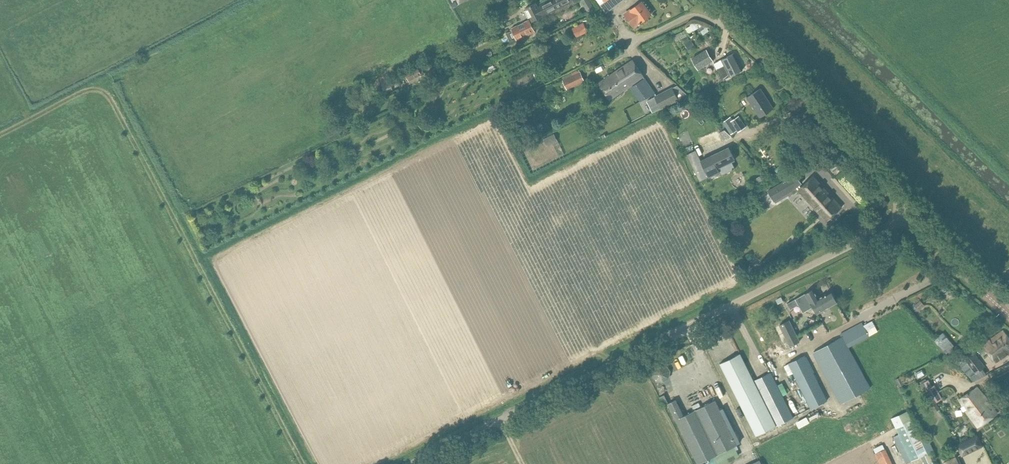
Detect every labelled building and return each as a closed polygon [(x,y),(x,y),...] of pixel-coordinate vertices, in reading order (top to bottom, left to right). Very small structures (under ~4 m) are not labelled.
[(545,1),(538,5),(536,2),(525,8),(526,10),(525,11),(528,18),(530,17),(532,21),(543,16),(542,15),(545,13),(546,15),(553,11),(552,10),(572,0),(547,0),(545,1)] [(581,0),(589,12),(595,8),(590,0),(582,0),(581,0)] [(641,2),(628,12),(625,14),(634,27),(639,23),(640,24),(641,22),(651,15),(641,2)] [(530,19),(512,28),(512,30),(518,41),(536,32),(530,19)] [(584,23),(573,28),(577,37),(588,32),(584,23)] [(691,40),(685,44),(688,50),(695,46),(691,40)] [(466,44),(453,50),(456,56),(469,50),(466,44)] [(714,61),(711,56),(708,50),(692,58),(699,70),(705,66),(714,61)] [(721,60),(714,63),(717,69),(722,80),(743,70),(734,53),(721,60)] [(633,60),(611,75),(621,91),(643,76),(633,60)] [(419,66),(405,72),(409,81),(423,76),(419,66)] [(562,76),(564,80),(567,88),(584,81),(578,69),(562,76)] [(621,91),(611,75),(599,83),(609,99),(621,91)] [(636,84),(646,98),(656,93),(645,78),(636,84)] [(661,108),(678,99),(684,96),(679,85),(655,97),(661,108)] [(760,88),(747,97),(760,117),(774,109),(760,88)] [(514,103),(509,106),(513,114),(518,111),(514,103)] [(731,121),(737,130),(738,132),(747,126),(739,116),(731,121)] [(554,133),(544,138),(547,146),(558,141),(554,133)] [(696,150),(687,154),(700,181),(702,180),(705,184),(711,181),(709,176),(720,171),(721,175),(731,170),(727,163),(735,160),(729,147),(711,156),(701,161),(696,150)] [(831,155),(822,163),(834,177),(843,169),(831,155)] [(757,183),(765,178),(763,174),(755,179),(757,183)] [(842,207),(813,176),(801,187),(800,185),(802,182),(798,174),(768,189),(774,199),(797,188),(797,187),(799,189),(798,190),(800,192),(826,221),(842,207)] [(813,306),(817,313),(837,302),(831,291),(818,298),(813,289),(797,298),(804,311),(813,306)] [(920,300),(915,305),(919,310),(924,304),(920,300)] [(780,324),(786,335),(775,340),(780,351),(791,346),(800,341),(790,320),(780,324)] [(842,337),(850,347),(869,337),(862,323),(840,334),(842,337)] [(977,348),(981,354),(986,350),(996,363),(1001,359),(1001,357),(1006,353),(1007,354),(1008,353),(1008,338),(1004,330),(977,348)] [(871,388),(850,347),(842,337),(813,353),(818,361),(840,404),(871,388)] [(963,370),(969,378),(979,370),(974,363),(979,360),(973,351),(964,358),(957,349),(948,338),(939,345),(963,370)] [(776,426),(754,381),(740,353),(720,363),(756,436),(776,426)] [(805,355),(789,363),(811,408),(827,400),(805,355)] [(653,368),(652,375),(656,381),(663,382),(669,378),(670,371),(666,365),(659,364),(653,368)] [(754,381),(776,426),(793,417),(771,372),(754,381)] [(902,377),(896,379),(899,386),(904,384),(902,377)] [(933,386),(932,386),(928,379),(920,384),(932,406),(942,400),(933,386)] [(977,387),(960,399),(978,427),(997,414),(985,396),(977,387)] [(720,409),(715,400),(684,415),(676,399),(668,403),(698,463),(699,463),(738,445),(720,409)] [(892,419),(912,462),(929,454),(909,410),(892,419)] [(809,417),(798,421),(799,427),(811,423),(809,417)] [(957,446),(963,458),(983,448),(977,436),(957,446)] [(875,454),(880,463),(893,463),(886,449),(875,454)] [(944,462),(944,463),(962,463),(958,456),(944,462)]
